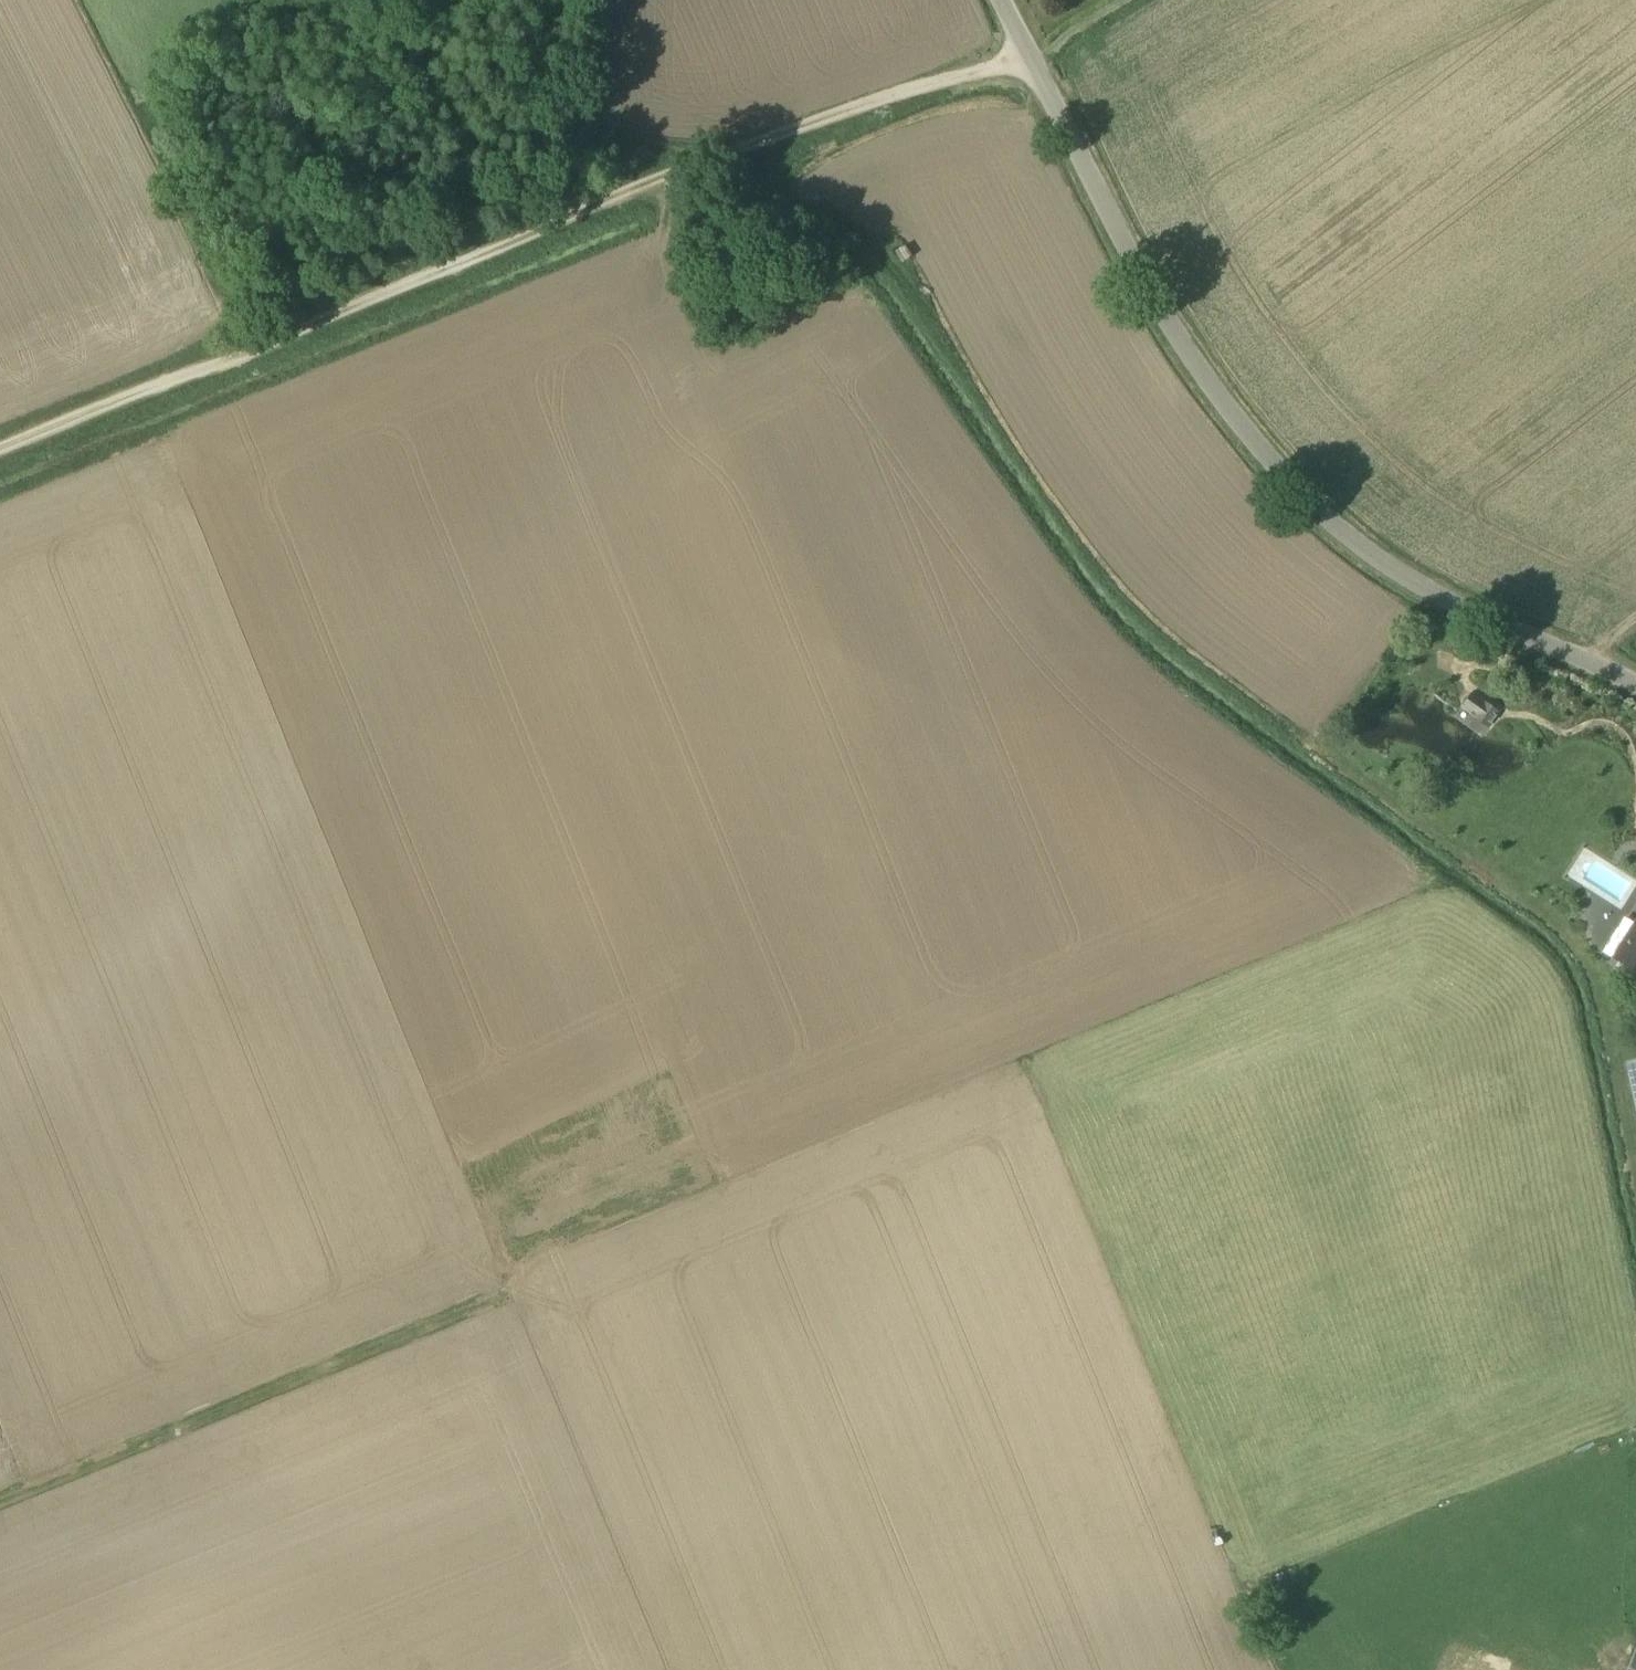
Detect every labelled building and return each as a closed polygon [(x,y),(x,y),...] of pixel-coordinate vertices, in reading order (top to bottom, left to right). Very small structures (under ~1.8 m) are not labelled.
[(1470,691),(1461,706),(1490,724),(1500,710),(1470,691)] [(1619,960),(1635,971),(1635,932),(1619,960)] [(1626,1669),(1635,1669),(1635,1646),(1626,1669)]
